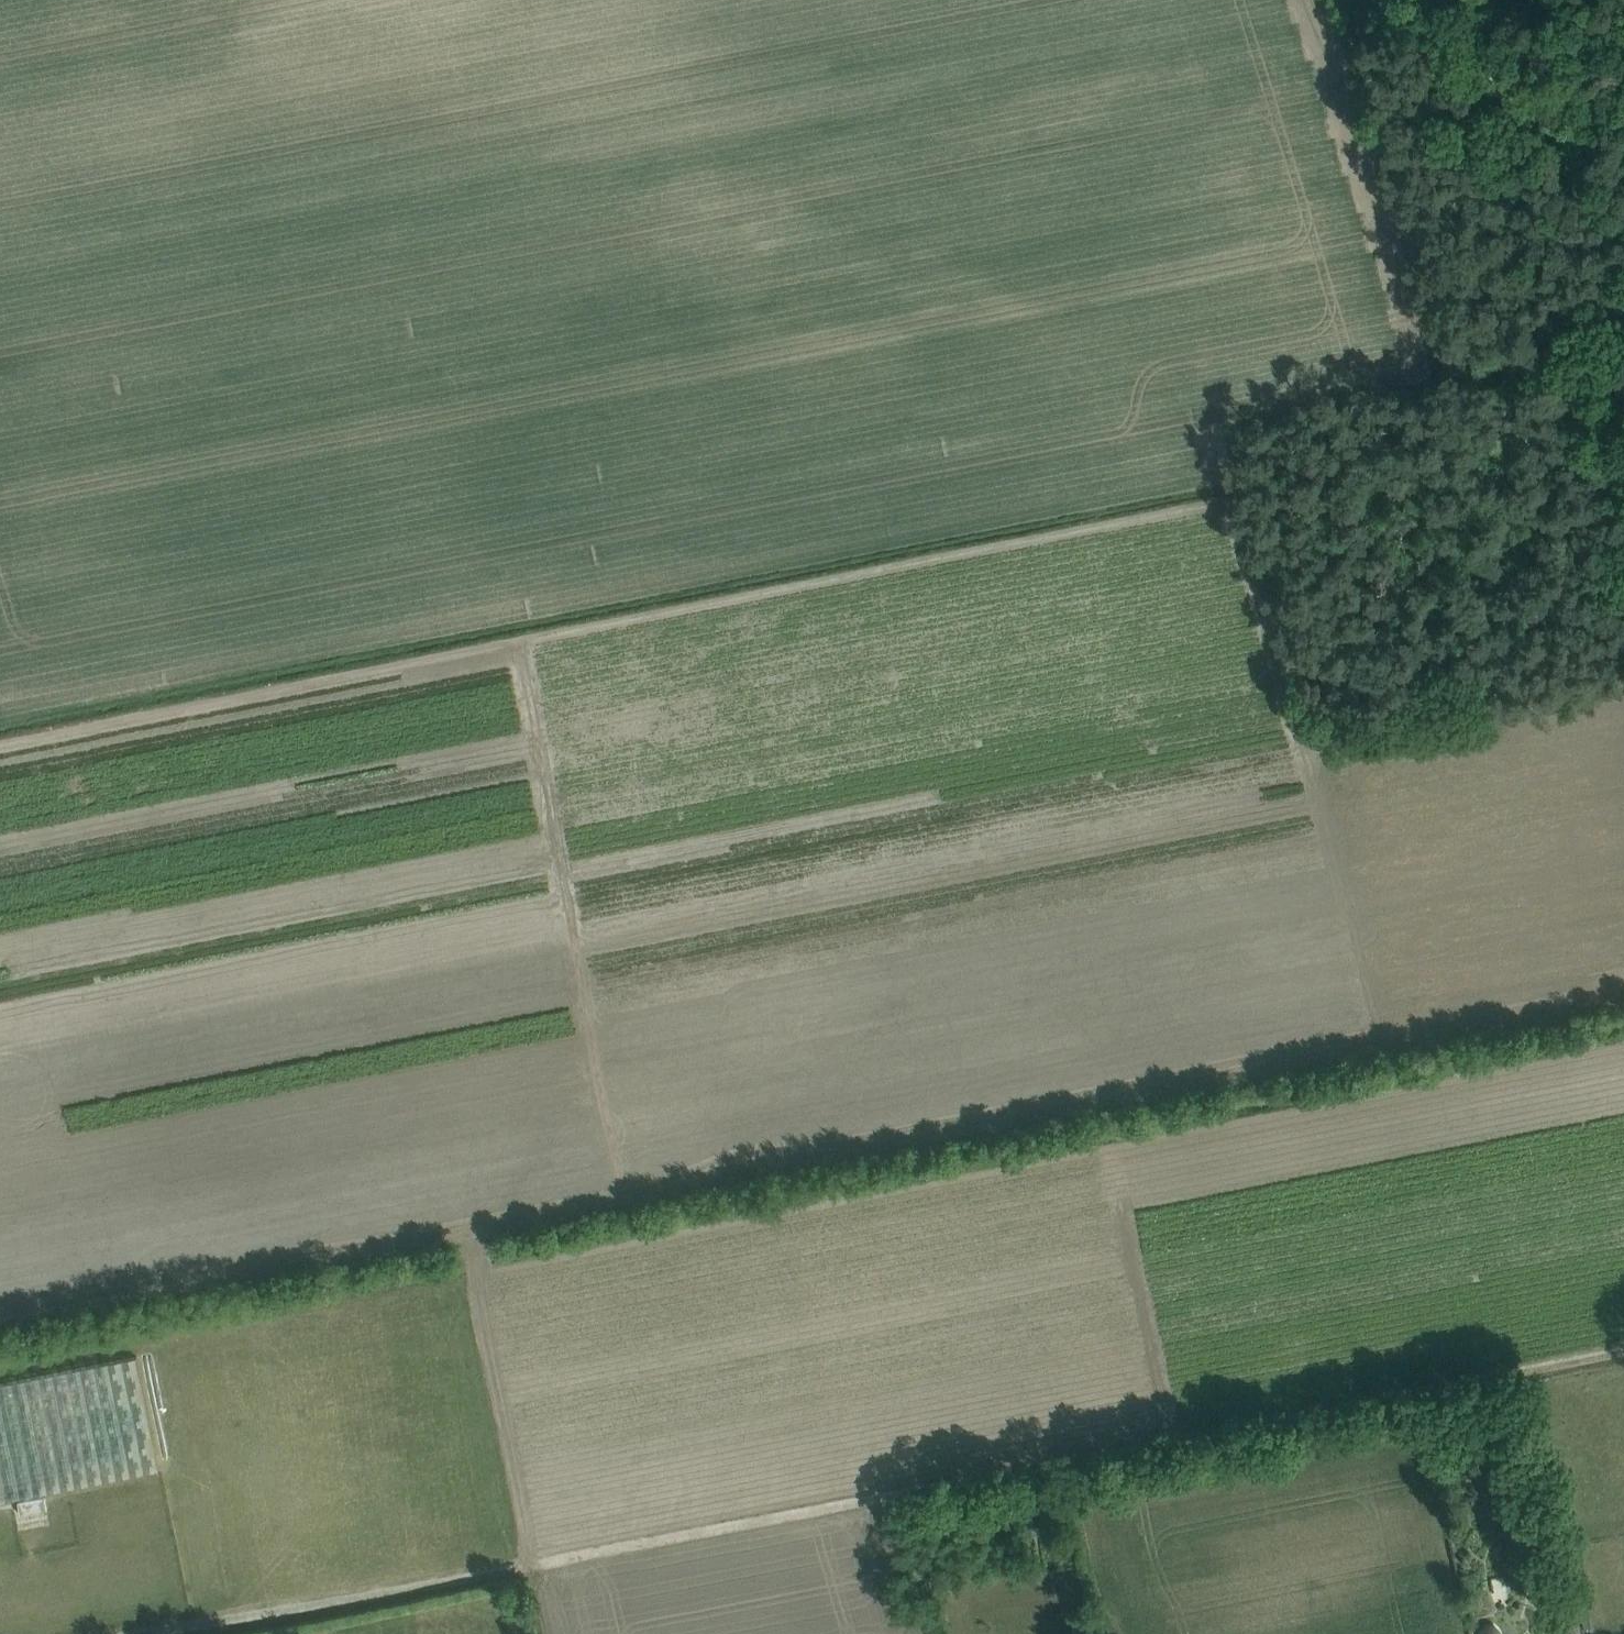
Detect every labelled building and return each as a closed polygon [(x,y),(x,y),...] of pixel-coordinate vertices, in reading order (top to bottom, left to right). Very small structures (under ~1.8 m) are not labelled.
[(137,1357),(0,1385),(0,1501),(158,1469),(137,1357)] [(1480,1633),(1502,1633),(1501,1630),(1500,1628),(1497,1625),(1493,1623),(1489,1623),(1485,1624),(1481,1627),(1480,1631),(1480,1633)] [(1559,1633),(1577,1633),(1575,1624),(1558,1627),(1559,1633)]
